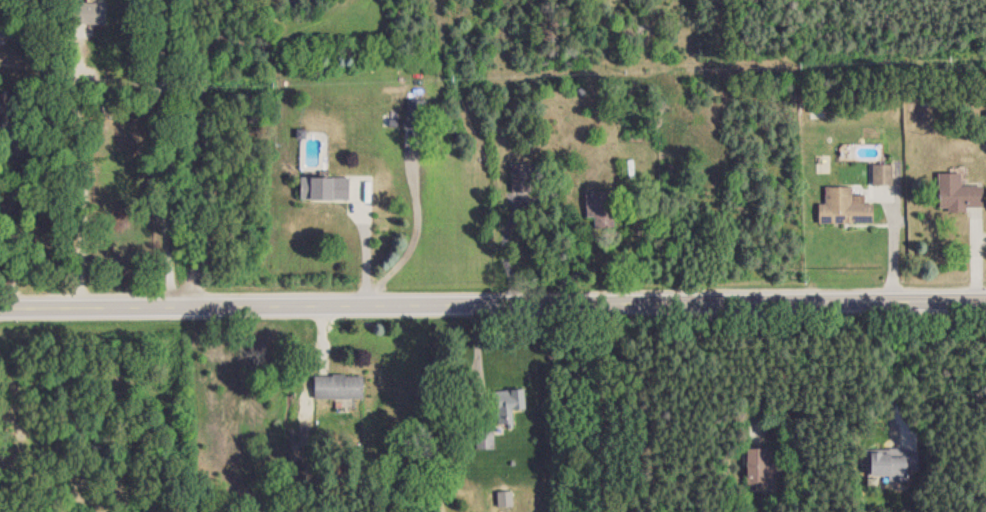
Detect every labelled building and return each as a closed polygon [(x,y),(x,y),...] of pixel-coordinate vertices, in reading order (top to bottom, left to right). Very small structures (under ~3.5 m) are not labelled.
[(407,109),(425,110),(425,100),(407,100),(407,109)] [(635,175),(634,159),(627,159),(628,175),(635,175)] [(511,192),(530,191),(529,162),(509,163),(511,192)] [(891,185),(891,164),(871,164),(871,185),(891,185)] [(965,212),(965,207),(981,207),(981,186),(959,185),(959,173),(937,172),(937,208),(947,208),(947,212),(965,212)] [(346,200),(347,178),(298,176),(297,199),(346,200)] [(851,187),(824,186),(824,203),(817,203),(817,223),(871,224),(872,203),(863,203),(863,195),(851,195),(851,187)] [(585,217),(594,216),(594,227),(611,226),(610,190),(584,191),(585,217)] [(361,375),(312,375),(312,398),(361,398),(361,375)] [(495,390),(496,426),(512,425),(511,410),(523,409),(522,389),(495,390)] [(475,449),(494,448),(494,431),(475,431),(475,449)] [(768,448),(746,448),(747,485),(769,485),(768,448)] [(888,476),(889,481),(899,480),(899,474),(911,473),(910,448),(866,449),(867,476),(888,476)] [(496,492),(497,507),(512,506),(512,491),(496,492)]
